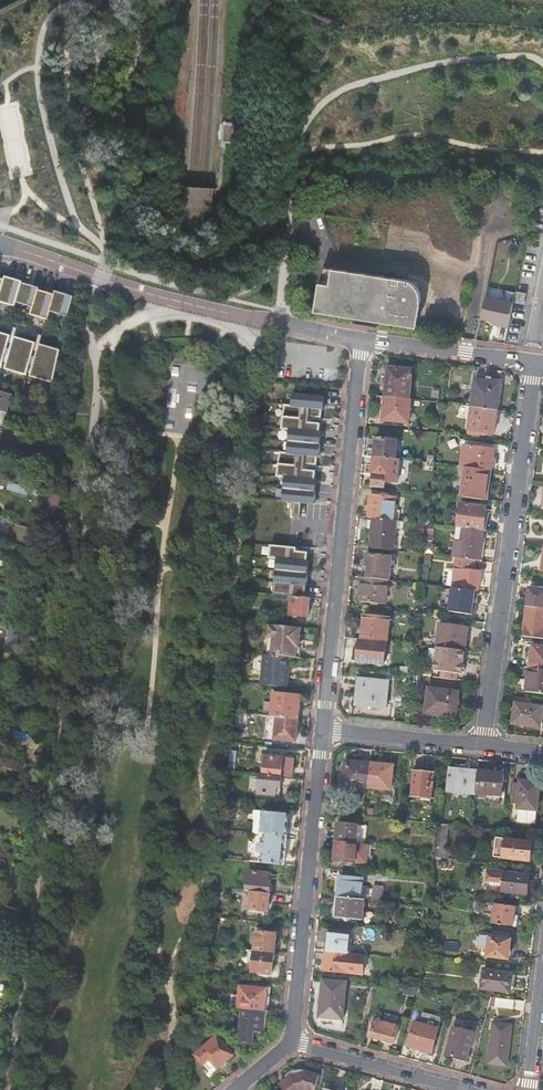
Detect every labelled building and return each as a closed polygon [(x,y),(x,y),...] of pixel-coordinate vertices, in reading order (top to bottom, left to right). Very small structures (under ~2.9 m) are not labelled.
[(328,290),(330,271),(321,270),(319,286),(324,287),(324,290),(328,290)] [(402,280),(330,271),(328,290),(324,290),(324,287),(319,286),(317,306),(316,314),(417,326),(421,291),(421,289),(420,287),(418,284),(417,284),(414,282),(402,280)] [(24,283),(24,282),(7,277),(6,280),(0,300),(0,301),(0,302),(17,307),(18,303),(24,283)] [(35,309),(41,291),(42,289),(24,283),(18,303),(34,308),(35,309)] [(515,300),(516,292),(509,290),(507,298),(515,300)] [(51,312),(56,295),(41,291),(35,309),(34,308),(32,316),(49,321),(52,313),(51,312)] [(69,318),(75,298),(57,292),(56,295),(51,312),(52,313),(69,318)] [(517,292),(515,303),(524,304),(526,294),(517,292)] [(510,323),(514,302),(486,296),(481,318),(499,321),(510,323)] [(0,333),(0,368),(3,369),(12,336),(0,333)] [(28,376),(37,344),(16,337),(6,370),(28,376)] [(54,384),(62,351),(41,345),(31,377),(54,384)] [(389,368),(386,397),(410,400),(413,371),(389,368)] [(476,380),(472,407),(498,410),(501,384),(476,380)] [(0,391),(0,424),(3,425),(12,395),(0,391)] [(295,391),(292,414),(295,414),(317,416),(319,394),(295,391)] [(410,400),(386,397),(384,421),(409,423),(412,400),(410,400)] [(498,410),(472,407),(469,430),(494,433),(498,410)] [(286,474),(284,501),(317,503),(321,437),(289,435),(288,453),(298,453),(298,463),(279,462),(278,474),(286,474)] [(377,438),(374,457),(396,459),(398,441),(377,438)] [(465,445),(462,467),(466,467),(492,471),(494,449),(465,445)] [(396,459),(374,457),(372,474),(386,476),(386,481),(398,482),(400,459),(396,459)] [(466,467),(462,497),(484,501),(485,488),(489,489),(492,471),(466,467)] [(9,488),(8,489),(29,496),(31,489),(0,480),(0,485),(9,488)] [(60,497),(50,495),(46,514),(56,516),(60,497)] [(369,518),(375,518),(394,520),(396,498),(371,495),(369,518)] [(462,505),(458,528),(464,529),(484,531),(487,508),(462,505)] [(375,518),(372,548),(394,551),(397,521),(394,520),(375,518)] [(460,559),(464,529),(458,528),(457,528),(453,558),(457,558),(460,559)] [(460,559),(475,561),(480,561),(484,531),(464,529),(460,559)] [(298,550),(298,546),(274,545),(271,592),(300,593),(300,584),(309,584),(311,551),(298,550)] [(388,581),(390,581),(392,557),(368,555),(365,578),(388,581)] [(476,591),(479,592),(481,573),(473,571),(475,561),(460,559),(457,558),(456,570),(446,569),(444,586),(453,587),(453,588),(476,591)] [(365,578),(363,578),(360,602),(386,604),(388,581),(365,578)] [(450,609),(450,612),(473,615),(476,591),(453,588),(453,591),(444,590),(442,607),(450,609)] [(528,607),(542,609),(542,590),(530,588),(528,607)] [(311,598),(292,596),(290,616),(309,618),(311,598)] [(528,607),(524,630),(525,630),(524,636),(542,639),(542,609),(528,607)] [(388,642),(390,618),(365,615),(362,639),(388,642)] [(440,624),(437,647),(465,651),(468,627),(440,624)] [(295,628),(271,625),(269,638),(275,639),(273,656),(289,657),(291,638),(294,639),(295,628)] [(362,639),(360,639),(357,662),(385,665),(388,642),(362,639)] [(542,670),(542,646),(533,645),(530,668),(542,670)] [(465,651),(437,647),(434,671),(439,671),(438,678),(457,680),(458,674),(462,674),(465,653),(465,651)] [(273,656),(266,655),(262,685),(288,688),(290,676),(287,676),(288,669),(289,657),(273,656)] [(530,668),(528,680),(527,692),(542,694),(542,670),(530,668)] [(370,683),(358,682),(355,705),(388,708),(390,681),(370,679),(370,683)] [(429,688),(426,714),(456,718),(460,692),(429,688)] [(274,693),(271,717),(277,717),(299,720),(301,696),(274,693)] [(514,724),(541,727),(542,721),(542,707),(517,704),(514,724)] [(297,742),(299,720),(277,717),(275,740),(297,742)] [(264,775),(282,777),(293,778),(295,759),(284,758),(274,757),(270,756),(266,756),(264,775)] [(356,787),(369,788),(372,763),(346,761),(344,783),(357,784),(356,787)] [(395,765),(372,763),(369,788),(392,790),(395,765)] [(471,793),(477,793),(478,789),(479,771),(450,768),(448,790),(471,793)] [(414,770),(411,797),(433,800),(436,772),(414,770)] [(505,774),(479,771),(478,789),(477,793),(503,795),(505,776),(505,774)] [(264,775),(261,775),(259,794),(277,796),(278,788),(281,788),(282,777),(264,775)] [(522,781),(519,808),(538,810),(541,783),(522,781)] [(261,834),(288,837),(290,815),(263,812),(261,834)] [(339,823),(337,842),(357,844),(359,825),(339,823)] [(445,858),(449,825),(438,824),(435,851),(434,857),(445,858)] [(256,863),(284,866),(285,858),(286,848),(288,837),(261,834),(259,834),(256,863)] [(507,839),(504,858),(532,861),(534,842),(507,839)] [(369,855),(370,845),(369,845),(358,844),(357,844),(337,842),(335,861),(368,864),(369,855)] [(445,858),(434,857),(433,870),(444,871),(445,858)] [(531,875),(491,870),(488,891),(529,895),(531,875)] [(253,892),(271,894),(273,873),(272,873),(272,874),(251,872),(248,892),(253,892)] [(340,877),(338,897),(362,900),(364,879),(340,877)] [(374,898),(383,899),(384,884),(375,884),(374,898)] [(271,897),(271,894),(253,892),(251,908),(251,911),(269,912),(271,897)] [(362,900),(338,897),(336,918),(364,921),(365,900),(362,900)] [(496,904),(494,924),(518,927),(520,916),(516,915),(517,907),(496,904)] [(328,932),(326,952),(350,954),(352,934),(328,932)] [(255,952),(276,954),(278,934),(257,933),(255,952)] [(491,937),(490,947),(488,956),(510,959),(510,958),(511,958),(511,957),(512,956),(512,955),(512,954),(512,953),(512,952),(512,951),(512,950),(511,949),(512,939),(491,937)] [(255,952),(252,972),(274,974),(276,954),(255,952)] [(350,954),(326,952),(324,971),(364,976),(366,956),(350,954)] [(485,970),(483,989),(511,993),(514,974),(485,970)] [(344,1020),(347,982),(323,979),(320,1018),(330,1019),(344,1020)] [(242,987),(239,1009),(243,1010),(265,1012),(268,990),(242,987)] [(417,988),(406,987),(404,995),(415,997),(417,988)] [(514,1010),(516,1000),(497,998),(496,1007),(513,1009),(512,1010),(514,1010)] [(266,1034),(268,1012),(265,1012),(243,1010),(239,1043),(254,1045),(255,1033),(266,1034)] [(458,1016),(456,1023),(478,1030),(480,1023),(458,1016)] [(372,1037),(382,1040),(394,1043),(395,1044),(399,1027),(376,1021),(375,1025),(374,1029),(372,1037)] [(415,1023),(409,1046),(433,1053),(439,1029),(415,1023)] [(489,1063),(488,1064),(508,1066),(508,1064),(512,1027),(513,1027),(513,1026),(494,1023),(493,1024),(494,1025),(489,1063)] [(454,1028),(447,1055),(468,1061),(475,1033),(454,1028)] [(218,1037),(196,1055),(205,1065),(211,1060),(219,1069),(234,1056),(218,1037)] [(280,1085),(284,1089),(316,1089),(319,1077),(321,1077),(321,1076),(306,1073),(304,1072),(302,1072),(300,1072),(298,1073),(297,1073),(295,1074),(293,1074),(292,1075),(280,1085)]
